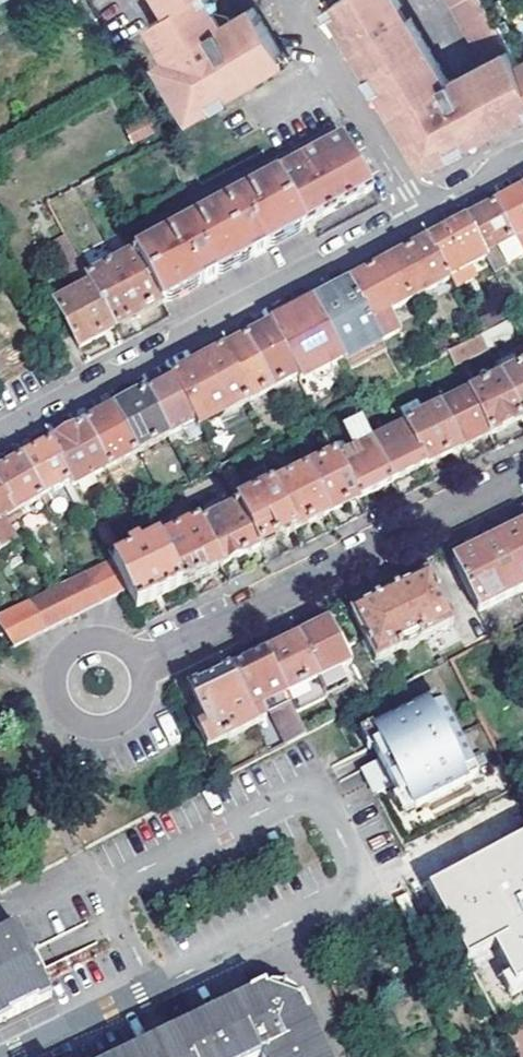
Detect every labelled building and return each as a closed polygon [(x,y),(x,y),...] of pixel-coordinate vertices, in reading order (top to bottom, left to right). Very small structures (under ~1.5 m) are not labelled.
[(169,14),(148,25),(169,59),(158,65),(191,120),(204,111),(205,102),(211,99),(216,108),(231,98),(225,89),(231,86),(240,89),(276,66),(280,53),(252,7),(231,20),(222,26),(218,21),(214,15),(215,12),(204,10),(198,0),(160,0),(169,14)] [(215,12),(217,8),(211,0),(198,0),(204,10),(215,12)] [(453,11),(484,68),(451,86),(413,25),(409,28),(401,15),(405,12),(398,0),(353,0),(336,11),(344,26),(343,35),(351,48),(366,72),(376,75),(392,100),(390,108),(431,173),(446,165),(447,153),(461,145),(453,133),(475,119),(468,109),(491,95),(509,125),(521,117),(521,116),(522,107),(522,75),(518,66),(484,0),(446,0),(453,11)] [(336,11),(328,16),(340,36),(343,35),(344,26),(336,11)] [(222,26),(231,20),(227,15),(215,12),(214,15),(218,21),(222,26)] [(280,53),(276,66),(279,69),(290,62),(283,51),(280,53)] [(366,72),(364,74),(386,110),(390,108),(392,100),(376,75),(366,72)] [(225,89),(231,98),(242,91),(240,89),(231,86),(225,89)] [(447,153),(446,165),(448,167),(476,150),(484,145),(482,142),(509,125),(491,95),(468,109),(475,119),(453,133),(461,145),(447,153)] [(205,102),(204,111),(206,115),(216,108),(211,99),(205,102)] [(125,125),(130,142),(154,134),(149,118),(125,125)] [(275,179),(301,229),(311,224),(373,192),(343,139),(273,176),(275,179)] [(139,257),(162,303),(211,278),(260,251),(301,229),(275,179),(137,253),(139,257)] [(494,206),(514,241),(522,236),(522,194),(521,191),(501,202),(494,206)] [(486,260),(495,276),(508,269),(509,272),(522,265),(522,259),(514,241),(494,206),(472,218),(464,222),(486,260)] [(456,227),(427,243),(448,280),(486,260),(464,222),(456,227)] [(388,264),(410,304),(450,283),(448,280),(427,243),(396,259),(388,264)] [(91,286),(113,330),(162,303),(139,257),(137,253),(88,280),(91,286)] [(88,280),(75,254),(65,259),(82,292),(91,286),(88,280)] [(357,280),(348,285),(381,342),(398,333),(388,315),(410,304),(388,264),(357,280)] [(313,304),(343,360),(350,372),(369,362),(364,351),(381,342),(348,285),(323,299),(313,304)] [(91,286),(82,292),(56,305),(79,348),(113,330),(91,286)] [(294,314),(269,327),(295,379),(298,384),(343,360),(313,304),(294,314)] [(487,351),(519,335),(513,322),(481,338),(487,351)] [(249,338),(245,340),(271,392),(295,379),(269,327),(249,338)] [(456,367),(487,351),(481,338),(449,354),(456,367)] [(221,353),(247,405),(271,392),(245,340),(242,342),(221,353)] [(369,362),(387,352),(381,342),(364,351),(369,362)] [(171,380),(194,427),(197,432),(247,405),(221,353),(198,366),(171,380)] [(501,379),(521,420),(522,419),(522,354),(495,368),(501,379)] [(470,395),(490,436),(521,420),(501,379),(470,395)] [(165,383),(144,394),(167,441),(194,427),(171,380),(165,383)] [(116,410),(138,457),(167,441),(144,394),(122,406),(116,410)] [(470,395),(440,410),(461,451),(490,436),(470,395)] [(406,427),(423,418),(417,407),(400,415),(406,427)] [(108,414),(84,427),(107,473),(138,457),(116,410),(108,414)] [(406,427),(426,468),(461,451),(440,410),(423,418),(406,427)] [(392,485),(372,444),(361,422),(351,427),(351,437),(357,451),(337,461),(358,502),(392,485)] [(49,446),(70,486),(74,492),(107,473),(84,427),(56,442),(49,446)] [(406,427),(372,444),(392,485),(426,468),(406,427)] [(27,458),(21,461),(43,500),(47,506),(53,503),(49,497),(70,486),(49,446),(27,458)] [(335,458),(307,473),(328,517),(358,502),(337,461),(335,458)] [(18,521),(26,517),(23,511),(43,500),(21,461),(0,473),(0,491),(18,521)] [(273,490),(294,534),(328,517),(307,473),(273,490)] [(239,507),(243,515),(260,551),(294,534),(273,490),(239,507)] [(15,546),(1,522),(7,520),(10,525),(18,521),(0,491),(0,555),(15,546)] [(204,534),(221,570),(260,551),(243,515),(204,534)] [(522,591),(522,529),(453,565),(477,614),(522,591)] [(202,531),(163,550),(182,589),(221,570),(204,534),(202,531)] [(114,565),(122,580),(128,591),(138,611),(182,589),(163,550),(160,543),(114,565)] [(85,575),(95,593),(122,580),(114,565),(112,562),(85,575)] [(58,589),(68,607),(95,593),(85,575),(58,589)] [(429,576),(351,615),(375,665),(401,652),(405,652),(408,652),(413,651),(416,649),(417,648),(419,645),(420,641),(454,626),(429,576)] [(128,591),(122,580),(95,593),(102,605),(128,591)] [(28,605),(38,622),(68,607),(58,589),(28,605)] [(95,593),(68,607),(75,619),(102,605),(95,593)] [(6,637),(38,622),(28,605),(0,620),(0,628),(6,637)] [(68,607),(38,622),(45,634),(75,619),(68,607)] [(38,622),(6,637),(15,650),(45,634),(38,622)] [(330,626),(298,641),(318,681),(340,670),(350,665),(330,626)] [(298,641),(267,657),(287,696),(318,681),(298,641)] [(230,675),(255,725),(266,720),(261,708),(267,706),(286,744),(306,734),(287,696),(267,657),(230,675)] [(340,670),(318,681),(327,697),(348,687),(340,670)] [(208,729),(198,734),(207,751),(256,727),(255,725),(230,675),(191,695),(208,729)] [(410,813),(475,780),(434,700),(369,733),(375,745),(368,749),(376,764),(396,804),(403,800),(410,813)] [(375,745),(369,733),(362,737),(368,749),(375,745)] [(403,800),(396,804),(403,817),(410,813),(403,800)] [(430,870),(466,954),(496,941),(507,966),(500,970),(508,988),(522,982),(522,830),(430,870)] [(51,996),(40,970),(29,948),(18,923),(0,931),(0,1020),(51,996)] [(299,1001),(293,1003),(268,993),(265,988),(161,1036),(118,1056),(328,1056),(299,1001)] [(508,1037),(519,1056),(522,1056),(522,1029),(508,1037)]
